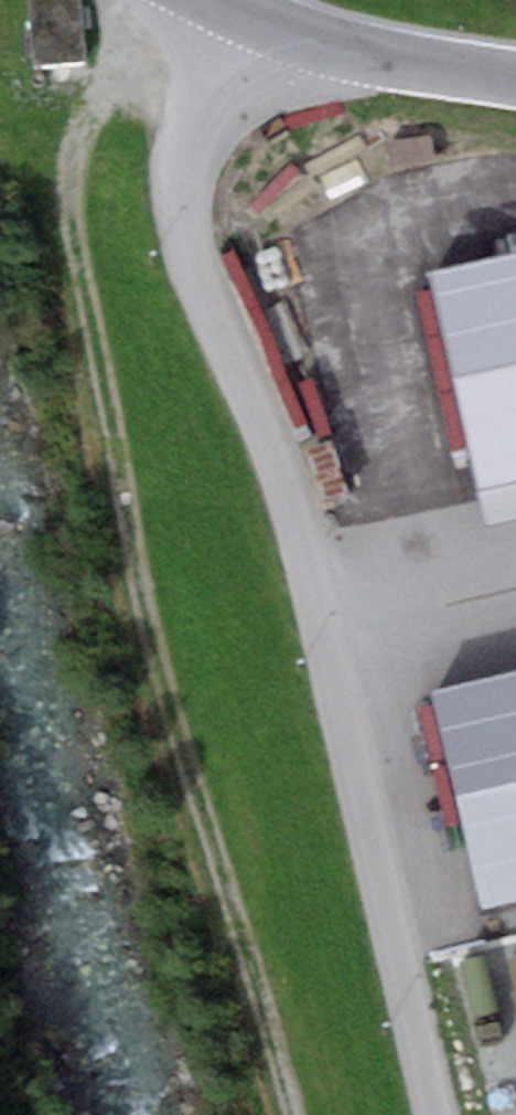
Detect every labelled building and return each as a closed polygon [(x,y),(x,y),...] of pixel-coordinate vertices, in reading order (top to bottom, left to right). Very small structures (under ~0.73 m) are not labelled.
[(39,67),(83,63),(78,0),(33,0),(39,67)] [(431,275),(478,487),(515,479),(515,256),(431,275)] [(426,695),(483,931),(515,923),(515,674),(426,695)]
